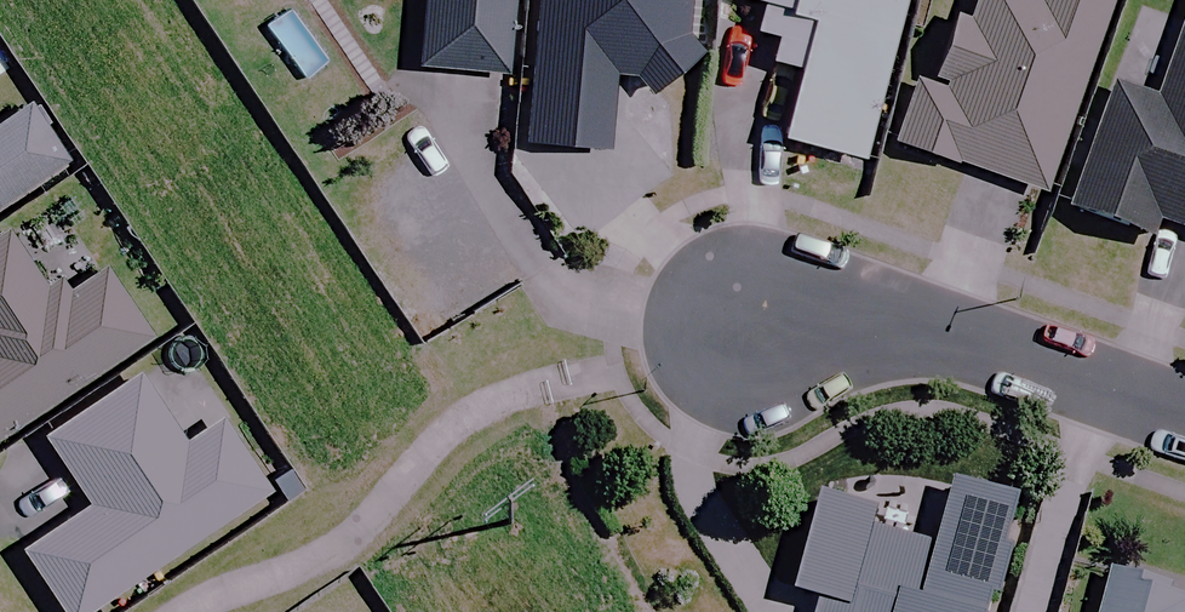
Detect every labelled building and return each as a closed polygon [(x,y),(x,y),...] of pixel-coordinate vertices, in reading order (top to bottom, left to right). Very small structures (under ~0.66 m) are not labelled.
[(413,71),(499,78),(505,0),(419,0),(413,71)] [(640,100),(687,62),(693,0),(536,0),(522,146),(601,153),(608,84),(631,86),(640,100)] [(754,5),(747,35),(769,41),(763,64),(791,71),(773,141),(855,162),(897,0),(734,0),(754,5)] [(964,21),(948,15),(925,81),(916,78),(893,146),(1038,195),(1104,0),(971,0),(964,21)] [(1157,105),(1109,88),(1065,216),(1148,245),(1154,228),(1184,238),(1184,24),(1157,105)] [(58,170),(21,110),(0,123),(0,206),(58,170)] [(53,213),(7,245),(1,236),(0,236),(0,438),(141,339),(53,213)] [(132,380),(38,441),(83,510),(16,554),(54,611),(89,611),(261,500),(212,425),(176,448),(132,380)] [(946,493),(930,551),(866,534),(870,518),(816,503),(786,608),(798,611),(797,611),(980,611),(1009,510),(946,493)] [(1109,574),(1098,611),(1184,611),(1184,595),(1109,574)]
